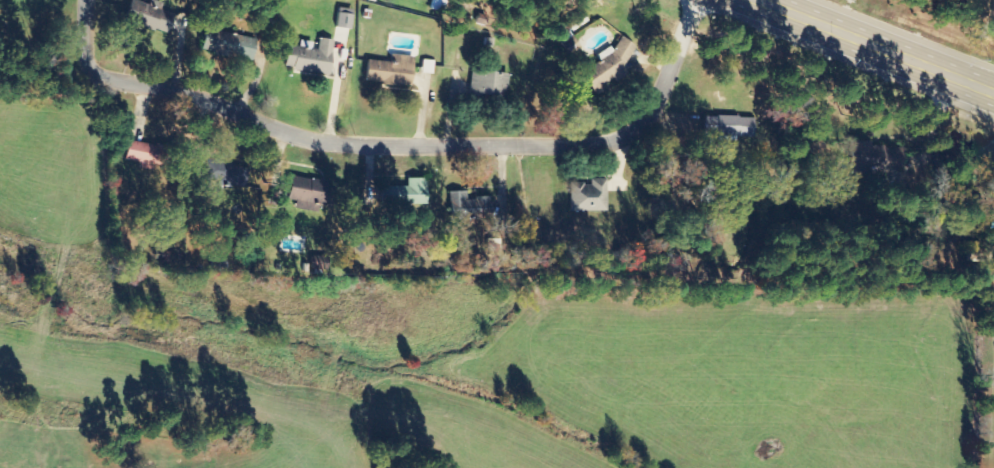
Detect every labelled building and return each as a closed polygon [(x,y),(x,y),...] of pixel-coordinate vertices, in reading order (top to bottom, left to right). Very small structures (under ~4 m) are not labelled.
[(123,23),(165,36),(172,14),(129,1),(123,23)] [(351,10),(336,8),(334,28),(350,30),(351,10)] [(253,37),(201,31),(199,54),(251,59),(253,37)] [(619,63),(634,54),(624,38),(609,48),(608,47),(594,56),(598,62),(578,74),(591,95),(625,74),(619,63)] [(331,41),(315,39),(314,43),(298,41),(297,47),(284,46),(281,69),(327,75),(331,41)] [(362,83),(408,88),(412,58),(393,55),(392,64),(364,61),(362,83)] [(420,74),(432,75),(432,61),(421,61),(420,74)] [(506,74),(469,71),(467,97),(505,99),(506,74)] [(751,138),(751,118),(701,117),(700,137),(715,137),(715,141),(733,142),(734,138),(751,138)] [(154,147),(126,141),(122,160),(150,166),(154,147)] [(901,148),(869,148),(869,142),(846,142),(847,174),(901,173),(901,148)] [(245,169),(232,168),(232,162),(206,162),(205,183),(224,184),(224,185),(244,185),(245,169)] [(291,209),(321,215),(327,183),(288,176),(284,200),(293,201),(291,209)] [(568,213),(606,212),(605,179),(589,180),(589,183),(568,184),(568,213)] [(423,203),(423,180),(405,180),(405,187),(368,187),(368,203),(423,203)] [(488,199),(466,199),(466,193),(448,192),(447,220),(488,221),(488,199)]
